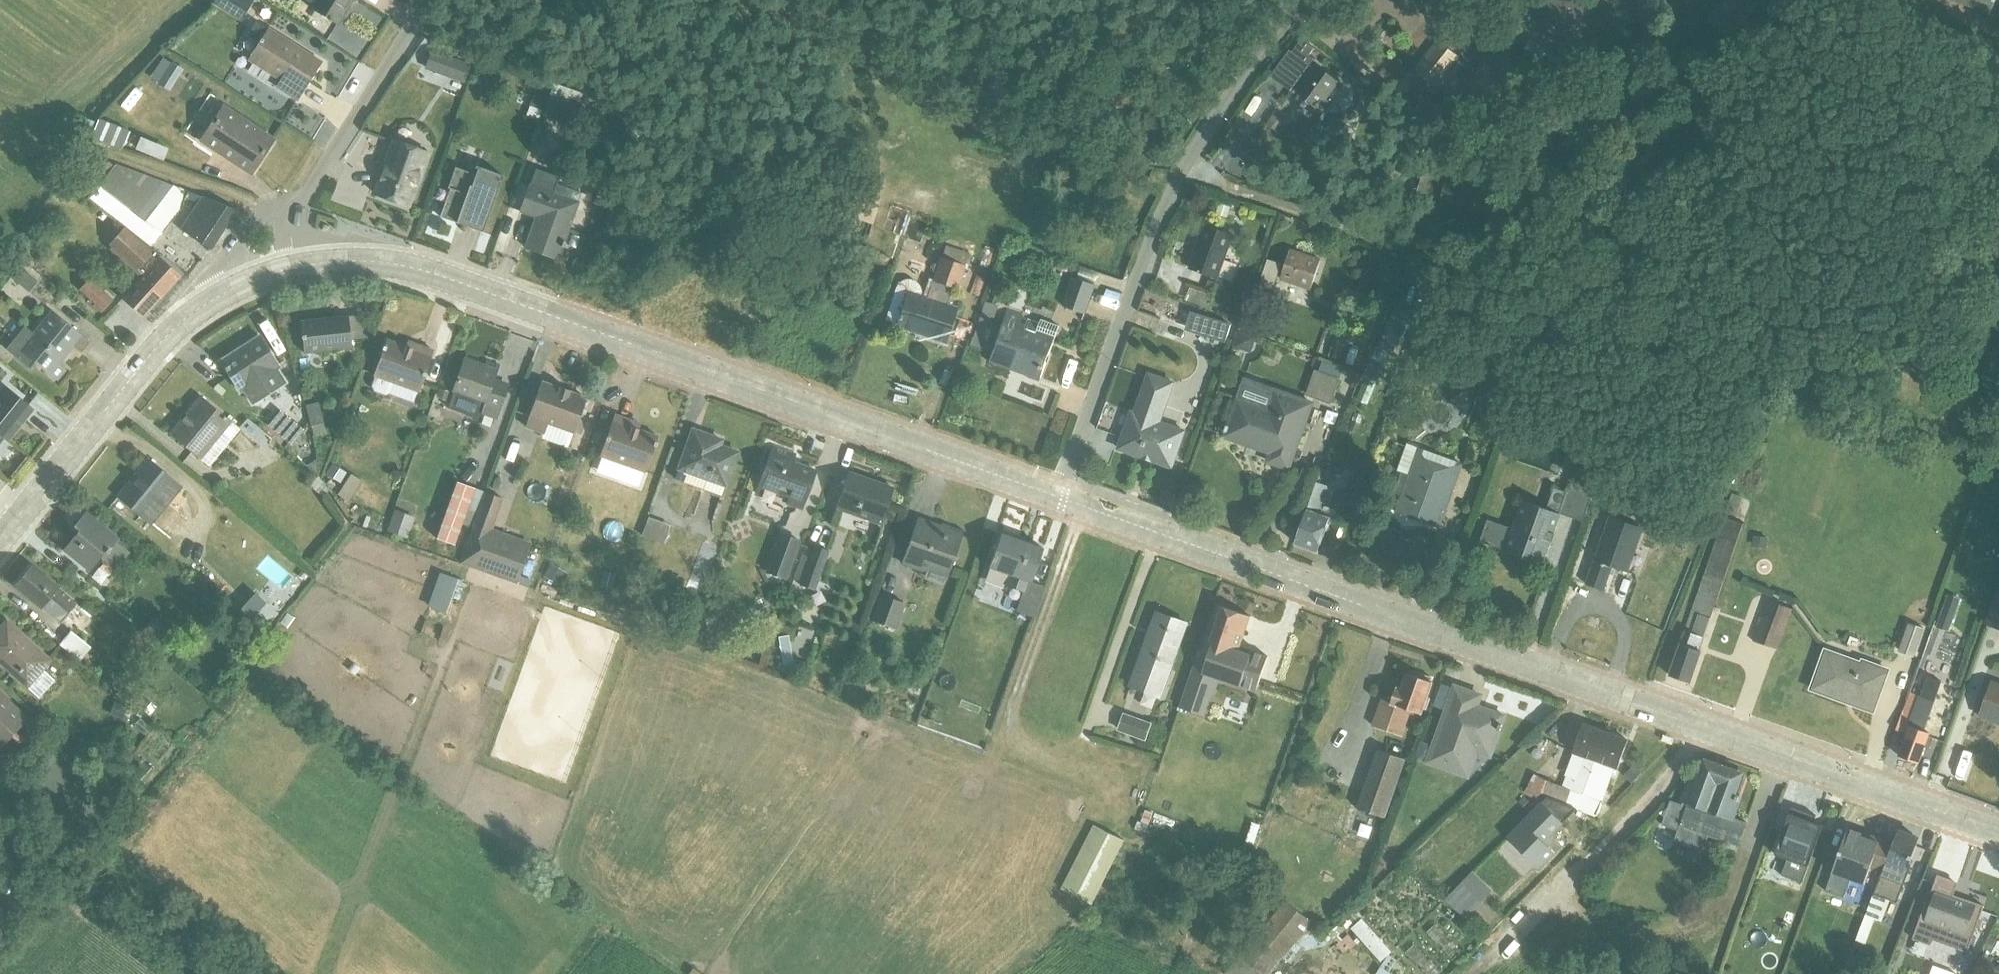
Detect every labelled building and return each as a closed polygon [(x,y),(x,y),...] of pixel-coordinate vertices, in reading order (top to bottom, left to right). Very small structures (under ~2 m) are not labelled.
[(241,21),(254,0),(217,0),(215,2),(241,21)] [(312,9),(336,24),(352,0),(318,0),(312,9)] [(1585,1),(1570,0),(1552,0),(1548,38),(1581,41),(1585,1)] [(1996,0),(1957,0),(1991,13),(1996,0)] [(268,28),(247,60),(280,80),(276,86),(298,100),(322,63),(268,28)] [(1300,37),(1271,76),(1292,91),(1315,60),(1308,55),(1314,48),(1300,37)] [(1532,38),(1526,48),(1543,60),(1550,50),(1532,38)] [(1436,87),(1461,56),(1440,40),(1416,71),(1436,87)] [(456,50),(453,59),(470,65),(473,56),(456,50)] [(162,58),(150,77),(158,82),(158,83),(170,91),(184,69),(172,61),(171,63),(162,58)] [(463,83),(470,65),(453,59),(446,77),(463,83)] [(1460,97),(1479,101),(1493,111),(1505,96),(1515,84),(1503,74),(1502,76),(1486,64),(1460,97)] [(1332,102),(1328,99),(1341,82),(1318,65),(1298,92),(1325,112),(1332,102)] [(536,85),(526,115),(538,120),(552,80),(542,77),(539,86),(536,85)] [(1399,92),(1412,90),(1411,78),(1397,80),(1399,92)] [(554,81),(542,115),(574,126),(582,105),(579,104),(583,92),(554,81)] [(1449,108),(1453,105),(1454,99),(1451,94),(1445,93),(1440,97),(1439,102),(1443,107),(1449,108)] [(273,140),(223,107),(201,140),(251,173),(273,140)] [(125,150),(132,132),(98,119),(92,137),(125,150)] [(146,131),(140,145),(168,157),(174,143),(146,131)] [(408,205),(426,152),(394,141),(375,194),(408,205)] [(235,209),(176,187),(116,165),(88,198),(124,227),(150,247),(181,209),(185,197),(198,202),(180,229),(210,249),(236,209),(235,209)] [(450,188),(440,217),(458,223),(481,231),(483,232),(503,175),(476,165),(476,167),(478,168),(476,173),(455,166),(448,187),(450,188)] [(534,168),(519,212),(535,218),(525,247),(558,259),(579,200),(553,191),(559,177),(534,168)] [(609,168),(602,182),(610,186),(617,172),(609,168)] [(600,188),(592,205),(600,208),(608,191),(600,188)] [(1220,202),(1217,213),(1235,219),(1237,211),(1231,209),(1232,205),(1220,202)] [(1191,269),(1218,278),(1233,234),(1207,225),(1191,269)] [(124,227),(109,244),(112,246),(109,249),(140,277),(136,281),(122,297),(143,317),(158,301),(180,276),(159,257),(161,254),(150,247),(124,227)] [(923,295),(921,294),(921,292),(920,288),(918,284),(916,281),(912,279),(908,279),(904,279),(900,281),(897,284),(885,320),(896,324),(896,325),(945,342),(957,306),(941,300),(946,286),(958,290),(966,265),(964,265),(969,253),(946,244),(941,257),(939,257),(932,279),(928,278),(923,295)] [(1282,277),(1266,272),(1258,294),(1274,299),(1281,280),(1311,290),(1321,260),(1291,250),(1282,277)] [(13,278),(29,291),(37,281),(21,268),(13,278)] [(1096,284),(1074,277),(1063,306),(1086,314),(1096,284)] [(91,297),(106,310),(115,300),(100,286),(91,297)] [(1211,294),(1194,288),(1189,301),(1206,307),(1211,294)] [(985,301),(968,345),(990,353),(988,361),(1010,369),(1011,367),(1042,378),(1054,345),(1060,326),(1042,320),(1041,322),(1029,318),(1028,321),(1005,313),(994,343),(982,339),(995,305),(985,301)] [(32,332),(18,349),(34,361),(58,381),(66,370),(58,363),(72,345),(80,351),(89,341),(51,310),(32,332)] [(1380,378),(1408,318),(1395,312),(1368,372),(1380,378)] [(364,314),(348,316),(351,339),(367,338),(364,314)] [(300,321),(304,353),(352,348),(348,316),(300,321)] [(25,326),(5,349),(28,368),(34,361),(18,349),(32,332),(25,326)] [(1219,329),(1207,336),(1215,350),(1227,343),(1219,329)] [(1237,331),(1233,345),(1237,346),(1236,348),(1251,352),(1257,337),(1237,331)] [(287,382),(278,369),(280,368),(259,336),(221,360),(223,365),(241,392),(244,391),(252,404),(287,382)] [(375,376),(372,385),(375,391),(386,394),(389,393),(414,402),(417,391),(419,392),(434,350),(418,345),(416,350),(386,339),(384,345),(383,345),(372,375),(375,376)] [(1800,360),(1812,364),(1818,347),(1810,344),(1807,352),(1803,351),(1800,360)] [(447,407),(479,418),(480,414),(496,420),(508,387),(493,381),(498,365),(487,361),(485,367),(465,360),(467,353),(447,407)] [(1332,403),(1341,378),(1316,370),(1307,394),(1332,403)] [(1186,428),(1163,420),(1176,383),(1150,374),(1135,415),(1131,414),(1120,448),(1172,467),(1186,428)] [(1247,376),(1225,436),(1250,446),(1259,449),(1272,453),(1269,461),(1289,469),(1314,400),(1247,376)] [(1369,403),(1378,381),(1366,377),(1357,399),(1369,403)] [(542,438),(568,447),(573,433),(586,398),(569,392),(569,390),(560,387),(559,389),(541,382),(525,427),(543,434),(542,438)] [(0,391),(0,445),(5,439),(8,442),(34,409),(5,385),(0,391)] [(170,434),(210,466),(240,429),(201,397),(170,434)] [(313,436),(327,433),(319,401),(314,402),(313,399),(308,400),(309,404),(306,404),(313,436)] [(433,404),(428,421),(438,424),(444,408),(433,404)] [(267,422),(293,443),(303,431),(277,409),(267,422)] [(614,415),(599,456),(644,472),(658,436),(628,425),(630,420),(614,415)] [(675,479),(721,496),(725,487),(737,452),(710,442),(712,437),(692,430),(675,479)] [(1489,519),(1480,540),(1543,564),(1551,541),(1553,542),(1556,533),(1555,533),(1561,513),(1583,521),(1600,473),(1595,472),(1604,444),(1586,437),(1577,460),(1579,461),(1567,492),(1555,487),(1547,508),(1523,500),(1513,527),(1489,519)] [(1440,528),(1464,462),(1408,442),(1399,469),(1403,470),(1396,489),(1403,492),(1396,512),(1440,528)] [(788,497),(786,504),(801,510),(815,470),(792,462),(795,454),(773,446),(755,493),(758,494),(761,487),(788,497)] [(125,514),(146,530),(181,486),(149,460),(118,496),(131,507),(125,514)] [(328,475),(325,479),(333,488),(338,482),(341,484),(349,472),(333,462),(325,474),(328,475)] [(348,501),(362,480),(351,473),(337,494),(348,501)] [(848,473),(835,509),(880,525),(893,489),(848,473)] [(318,475),(310,486),(323,496),(329,490),(318,475)] [(463,524),(476,488),(457,481),(436,538),(455,545),(463,524)] [(1328,531),(1331,523),(1329,522),(1331,516),(1322,513),(1332,486),(1318,481),(1296,543),(1319,551),(1326,530),(1328,531)] [(476,488),(463,524),(472,527),(485,491),(476,488)] [(485,491),(472,527),(459,563),(517,584),(532,542),(493,529),(504,498),(485,491)] [(1736,516),(1743,497),(1732,493),(1725,512),(1736,516)] [(394,509),(387,531),(408,538),(415,517),(394,509)] [(90,571),(101,557),(116,570),(131,552),(118,541),(120,538),(86,511),(74,526),(79,530),(63,550),(90,571)] [(1612,566),(1628,572),(1644,528),(1611,516),(1586,584),(1604,590),(1612,566)] [(649,517),(643,535),(664,543),(670,524),(649,517)] [(925,573),(926,570),(947,577),(963,531),(941,523),(940,527),(933,525),(934,524),(918,519),(919,517),(917,517),(900,564),(925,573)] [(1701,650),(1700,650),(1743,523),(1725,517),(1670,675),(1690,682),(1701,650)] [(786,579),(801,539),(779,531),(765,571),(786,579)] [(1000,533),(988,567),(1008,574),(1004,585),(1024,592),(1017,611),(1034,617),(1045,587),(1030,582),(1042,548),(1000,533)] [(802,552),(793,578),(800,580),(799,584),(815,590),(829,550),(814,544),(810,555),(802,552)] [(712,569),(709,568),(712,560),(701,556),(698,564),(697,563),(692,576),(707,582),(712,569)] [(551,563),(543,575),(558,585),(566,572),(551,563)] [(61,623),(77,603),(31,566),(15,585),(61,623)] [(603,571),(599,585),(612,588),(616,574),(603,571)] [(1953,626),(1964,594),(1951,589),(1940,622),(1953,626)] [(1985,624),(1998,629),(1998,589),(1997,589),(1985,624)] [(879,593),(869,620),(895,629),(905,603),(879,593)] [(264,632),(278,619),(255,597),(242,611),(243,612),(239,617),(249,625),(252,621),(264,632)] [(1778,649),(1793,608),(1768,599),(1753,640),(1778,649)] [(1198,656),(1182,706),(1206,714),(1218,678),(1257,690),(1269,656),(1251,650),(1250,653),(1240,650),(1251,616),(1223,606),(1217,624),(1214,623),(1202,658),(1198,656)] [(1158,612),(1131,687),(1161,698),(1188,623),(1158,612)] [(44,670),(52,661),(7,620),(0,628),(0,662),(39,698),(55,680),(44,670)] [(1916,657),(1926,628),(1909,622),(1898,651),(1916,657)] [(84,663),(95,649),(71,630),(60,643),(84,663)] [(1862,658),(1861,661),(1826,648),(1812,689),(1873,711),(1889,668),(1862,658)] [(908,664),(915,674),(928,665),(921,655),(908,664)] [(112,672),(122,680),(132,669),(121,661),(112,672)] [(1907,734),(1899,756),(1918,763),(1924,746),(1930,748),(1934,738),(1929,736),(1933,723),(1927,721),(1947,666),(1934,661),(1929,676),(1928,676),(1920,695),(1910,691),(1896,730),(1907,734)] [(1420,674),(1419,677),(1408,673),(1402,689),(1397,687),(1392,701),(1382,698),(1372,725),(1403,736),(1412,710),(1423,714),(1424,709),(1426,709),(1429,699),(1427,698),(1432,682),(1431,681),(1432,678),(1420,674)] [(1992,680),(1979,715),(1998,723),(1998,682),(1992,680)] [(121,682),(117,687),(138,705),(142,701),(124,686),(125,685),(121,682)] [(1470,779),(1479,754),(1490,757),(1504,716),(1477,706),(1480,695),(1456,687),(1428,765),(1470,779)] [(2,747),(26,721),(0,696),(0,745),(2,747)] [(110,714),(123,719),(129,706),(115,701),(110,714)] [(1119,730),(1147,740),(1154,722),(1125,712),(1119,730)] [(134,724),(148,736),(154,729),(140,718),(134,724)] [(1547,797),(1566,804),(1571,789),(1584,794),(1605,732),(1583,724),(1573,752),(1584,756),(1576,778),(1567,775),(1563,786),(1548,780),(1543,795),(1547,797)] [(1907,734),(1896,730),(1888,752),(1899,756),(1907,734)] [(1566,804),(1578,808),(1597,816),(1607,790),(1599,787),(1607,764),(1615,768),(1618,768),(1628,740),(1605,732),(1584,794),(1571,789),(1566,804)] [(1357,807),(1381,816),(1386,818),(1407,759),(1380,749),(1357,807)] [(124,763),(141,778),(151,768),(134,753),(124,763)] [(1599,787),(1607,790),(1615,768),(1607,764),(1599,787)] [(1708,835),(1740,847),(1748,822),(1735,818),(1744,797),(1740,795),(1746,778),(1706,764),(1699,784),(1691,782),(1682,805),(1671,800),(1662,825),(1678,830),(1675,840),(1703,849),(1708,835)] [(1543,795),(1548,780),(1535,774),(1525,792),(1539,798),(1541,794),(1543,795)] [(1566,804),(1547,797),(1507,836),(1540,868),(1557,851),(1550,844),(1555,839),(1552,837),(1565,823),(1564,822),(1578,808),(1566,804)] [(1150,805),(1144,821),(1175,833),(1181,817),(1150,805)] [(1252,838),(1261,840),(1270,808),(1261,806),(1252,838)] [(1381,816),(1357,807),(1354,819),(1378,826),(1381,816)] [(1792,807),(1776,853),(1809,866),(1822,830),(1813,827),(1816,816),(1792,807)] [(1123,857),(1124,853),(1120,851),(1126,840),(1095,824),(1062,887),(1094,904),(1119,854),(1123,857)] [(1898,831),(1850,957),(1858,961),(1866,944),(1876,919),(1882,921),(1891,899),(1897,902),(1904,883),(1911,865),(1908,864),(1918,839),(1898,831)] [(1474,870),(1445,899),(1465,919),(1493,890),(1474,870)] [(1922,912),(1913,938),(1931,944),(1933,939),(1968,951),(1984,906),(1966,899),(1965,900),(1952,896),(1957,883),(1942,878),(1941,877),(1941,876),(1938,875),(1924,913),(1922,912)] [(1286,900),(1225,973),(1270,973),(1313,922),(1286,900)] [(1543,943),(1553,952),(1560,945),(1550,936),(1543,943)] [(1993,953),(1993,952),(1998,955),(1998,941),(1990,936),(1984,948),(1993,953)] [(1413,962),(1392,951),(1379,973),(1406,973),(1413,962)] [(693,971),(696,973),(712,973),(699,963),(693,971)]
